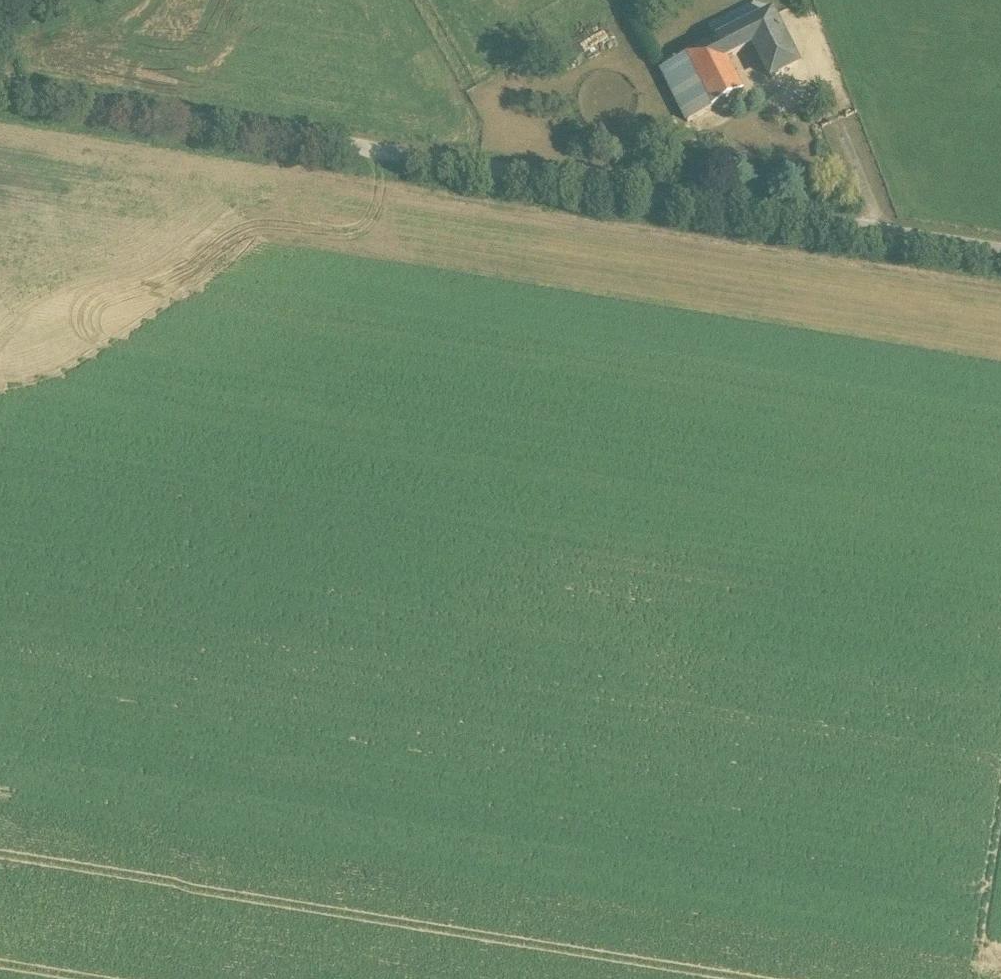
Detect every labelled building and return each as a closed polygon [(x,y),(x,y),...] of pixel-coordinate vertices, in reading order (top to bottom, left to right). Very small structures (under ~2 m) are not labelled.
[(797,65),(771,14),(717,42),(726,60),(754,45),(771,78),(797,65)] [(726,60),(717,42),(687,57),(703,89),(733,74),(726,60)] [(687,122),(713,109),(703,89),(687,57),(661,70),(687,122)] [(743,94),(733,74),(703,89),(713,109),(743,94)]
